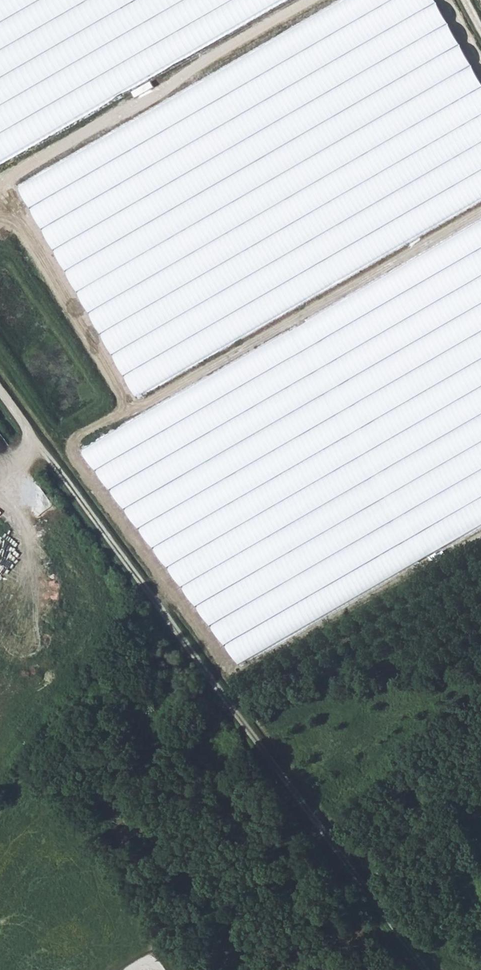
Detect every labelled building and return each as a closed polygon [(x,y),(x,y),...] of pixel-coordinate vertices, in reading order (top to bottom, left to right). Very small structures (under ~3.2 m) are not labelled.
[(284,0),(0,0),(0,163),(284,0)] [(19,179),(139,388),(480,192),(480,70),(440,0),(332,0),(19,179)] [(79,443),(236,659),(436,545),(480,519),(480,216),(79,443)]
